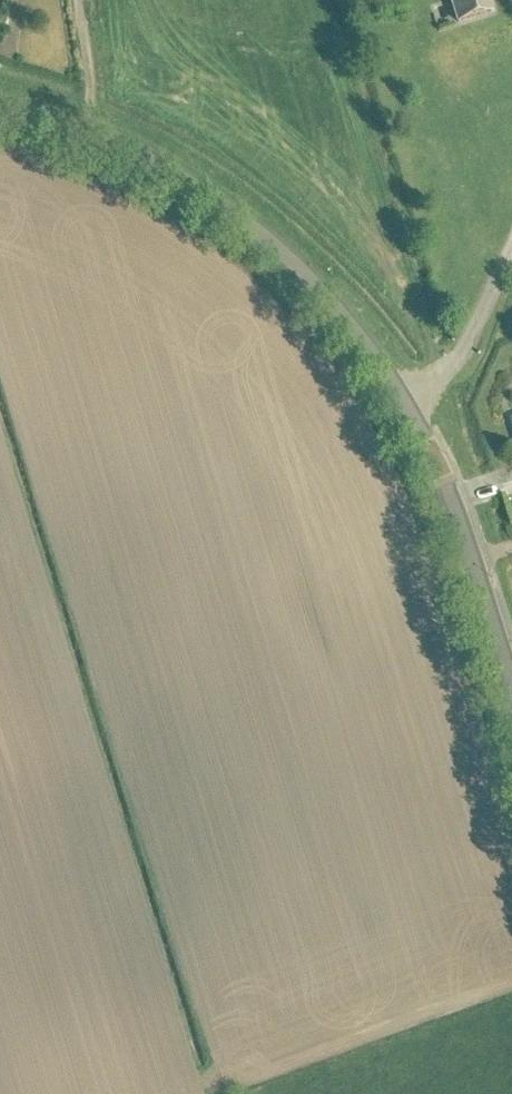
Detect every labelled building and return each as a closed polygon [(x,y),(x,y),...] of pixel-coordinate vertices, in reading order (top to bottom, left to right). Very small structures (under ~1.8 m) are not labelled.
[(458,24),(495,13),(491,0),(451,0),(458,24)]
